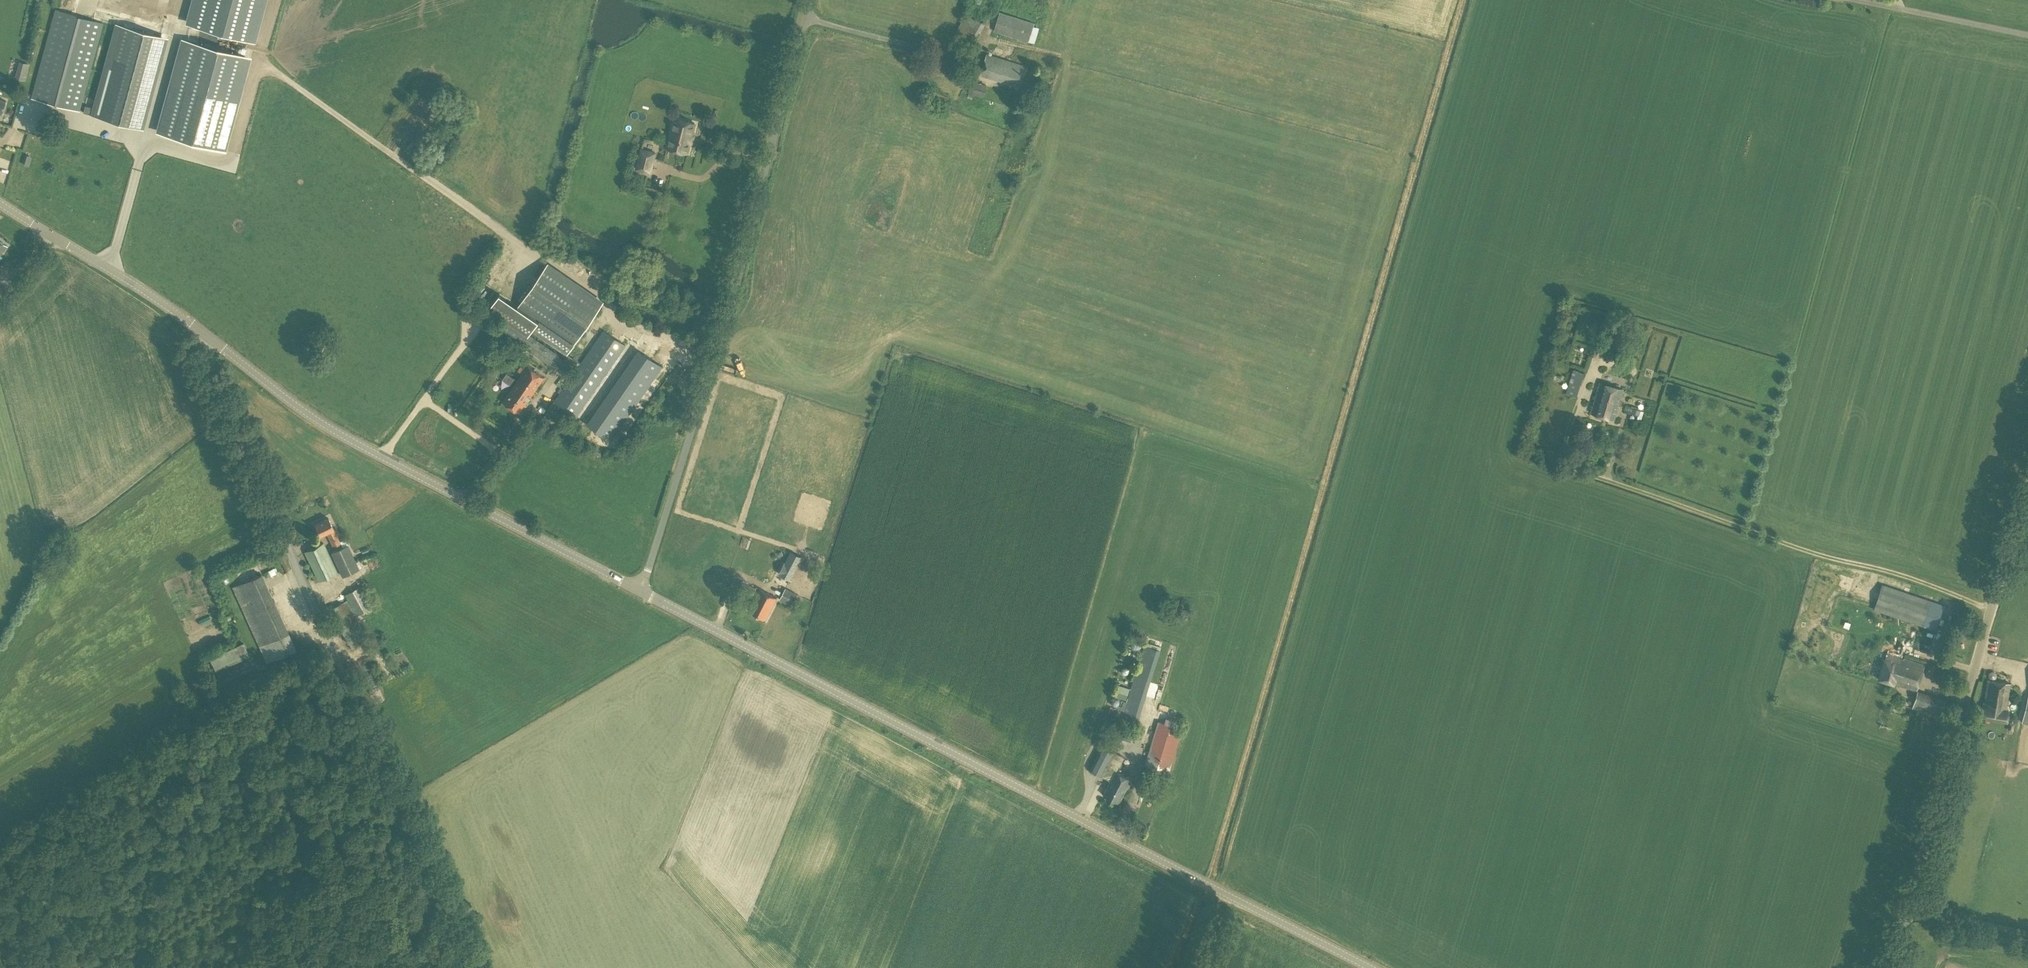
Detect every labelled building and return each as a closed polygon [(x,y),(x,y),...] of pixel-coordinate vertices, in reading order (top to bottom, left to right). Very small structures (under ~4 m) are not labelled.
[(191,29),(247,44),(258,4),(259,0),(198,0),(191,29)] [(79,111),(103,23),(53,9),(31,98),(79,111)] [(1028,42),(1034,22),(1000,11),(993,31),(1028,42)] [(971,47),(985,23),(966,12),(952,36),(971,47)] [(1036,42),(1043,24),(1036,22),(1030,40),(1036,42)] [(143,129),(168,37),(114,23),(90,115),(143,129)] [(244,55),(188,40),(162,133),(219,149),(244,55)] [(1020,87),(1026,66),(987,54),(980,75),(1020,87)] [(983,96),(987,85),(971,80),(968,91),(983,96)] [(413,101),(428,107),(433,96),(418,90),(413,101)] [(433,99),(428,108),(447,117),(451,107),(433,99)] [(691,142),(693,135),(692,134),(695,123),(674,118),(670,133),(673,134),(669,148),(670,149),(672,151),(676,152),(678,151),(684,152),(687,153),(690,141),(691,142)] [(651,173),(657,152),(640,147),(635,169),(651,173)] [(626,345),(604,330),(581,363),(567,354),(600,306),(544,268),(517,306),(499,294),(488,309),(528,337),(523,344),(568,375),(573,368),(576,370),(554,401),(611,441),(663,366),(628,342),(626,345)] [(1623,338),(1621,344),(1632,348),(1634,341),(1623,338)] [(519,413),(544,377),(528,366),(503,401),(519,413)] [(1576,396),(1583,373),(1573,369),(1566,393),(1576,396)] [(1614,419),(1623,389),(1600,382),(1591,412),(1614,419)] [(1640,422),(1643,410),(1628,406),(1627,411),(1638,415),(1636,421),(1640,422)] [(334,529),(328,518),(315,524),(320,535),(326,532),(333,546),(334,546),(335,549),(330,552),(342,576),(359,568),(348,543),(342,546),(334,529)] [(319,581),(337,572),(323,543),(305,551),(315,574),(319,581)] [(778,574),(790,580),(802,556),(790,550),(778,574)] [(266,662),(296,649),(262,574),(232,587),(266,662)] [(752,596),(756,588),(742,580),(738,589),(752,596)] [(1935,630),(1943,604),(1882,583),(1873,609),(1935,630)] [(356,615),(371,607),(360,586),(345,594),(356,615)] [(792,606),(798,594),(785,587),(779,599),(792,606)] [(765,618),(776,597),(760,589),(749,610),(765,618)] [(1136,649),(1137,649),(1138,649),(1139,649),(1140,648),(1141,648),(1141,647),(1142,647),(1142,646),(1142,645),(1143,644),(1143,643),(1143,642),(1142,642),(1142,641),(1142,640),(1141,639),(1141,638),(1140,638),(1139,637),(1138,637),(1137,637),(1136,637),(1135,637),(1134,637),(1133,637),(1133,638),(1132,638),(1132,639),(1131,639),(1131,640),(1130,640),(1130,641),(1130,642),(1130,643),(1130,644),(1130,645),(1130,646),(1131,646),(1131,647),(1132,648),(1133,648),(1133,649),(1134,649),(1135,649),(1136,649)] [(1137,725),(1160,650),(1144,645),(1126,702),(1124,701),(1118,719),(1137,725)] [(1901,665),(1903,658),(1886,653),(1878,678),(1896,684),(1898,675),(1899,675),(1902,667),(1901,665)] [(1898,675),(1896,684),(1916,690),(1924,664),(1903,658),(1901,665),(1902,667),(1899,675),(1898,675)] [(1121,670),(1121,671),(1121,672),(1121,673),(1122,673),(1122,674),(1123,674),(1124,674),(1125,675),(1125,674),(1126,674),(1127,674),(1128,674),(1128,673),(1128,672),(1129,672),(1129,671),(1129,670),(1129,669),(1128,668),(1128,667),(1127,667),(1126,667),(1126,666),(1125,666),(1124,666),(1124,667),(1123,667),(1122,667),(1122,668),(1121,668),(1121,669),(1121,670)] [(2006,710),(2010,684),(1988,680),(1983,707),(1980,706),(1978,716),(2006,721),(2008,710),(2006,710)] [(1126,699),(1129,688),(1118,684),(1115,696),(1126,699)] [(1939,716),(1944,701),(1916,692),(1911,708),(1939,716)] [(1111,702),(1111,703),(1112,703),(1112,704),(1112,705),(1113,705),(1114,705),(1114,706),(1115,706),(1116,706),(1117,706),(1117,705),(1118,705),(1119,704),(1119,703),(1119,702),(1119,701),(1119,700),(1119,699),(1118,699),(1118,698),(1117,698),(1116,698),(1115,698),(1114,698),(1113,698),(1113,699),(1112,699),(1112,700),(1112,701),(1111,701),(1111,702)] [(1176,726),(1177,720),(1166,717),(1165,723),(1158,721),(1145,764),(1169,772),(1182,728),(1176,726)] [(1125,731),(1112,727),(1109,736),(1119,739),(1119,737),(1131,741),(1134,730),(1126,727),(1125,731)] [(1128,788),(1132,781),(1130,780),(1130,779),(1117,772),(1124,757),(1101,745),(1090,770),(1110,780),(1104,793),(1119,801),(1126,787),(1128,788)]
